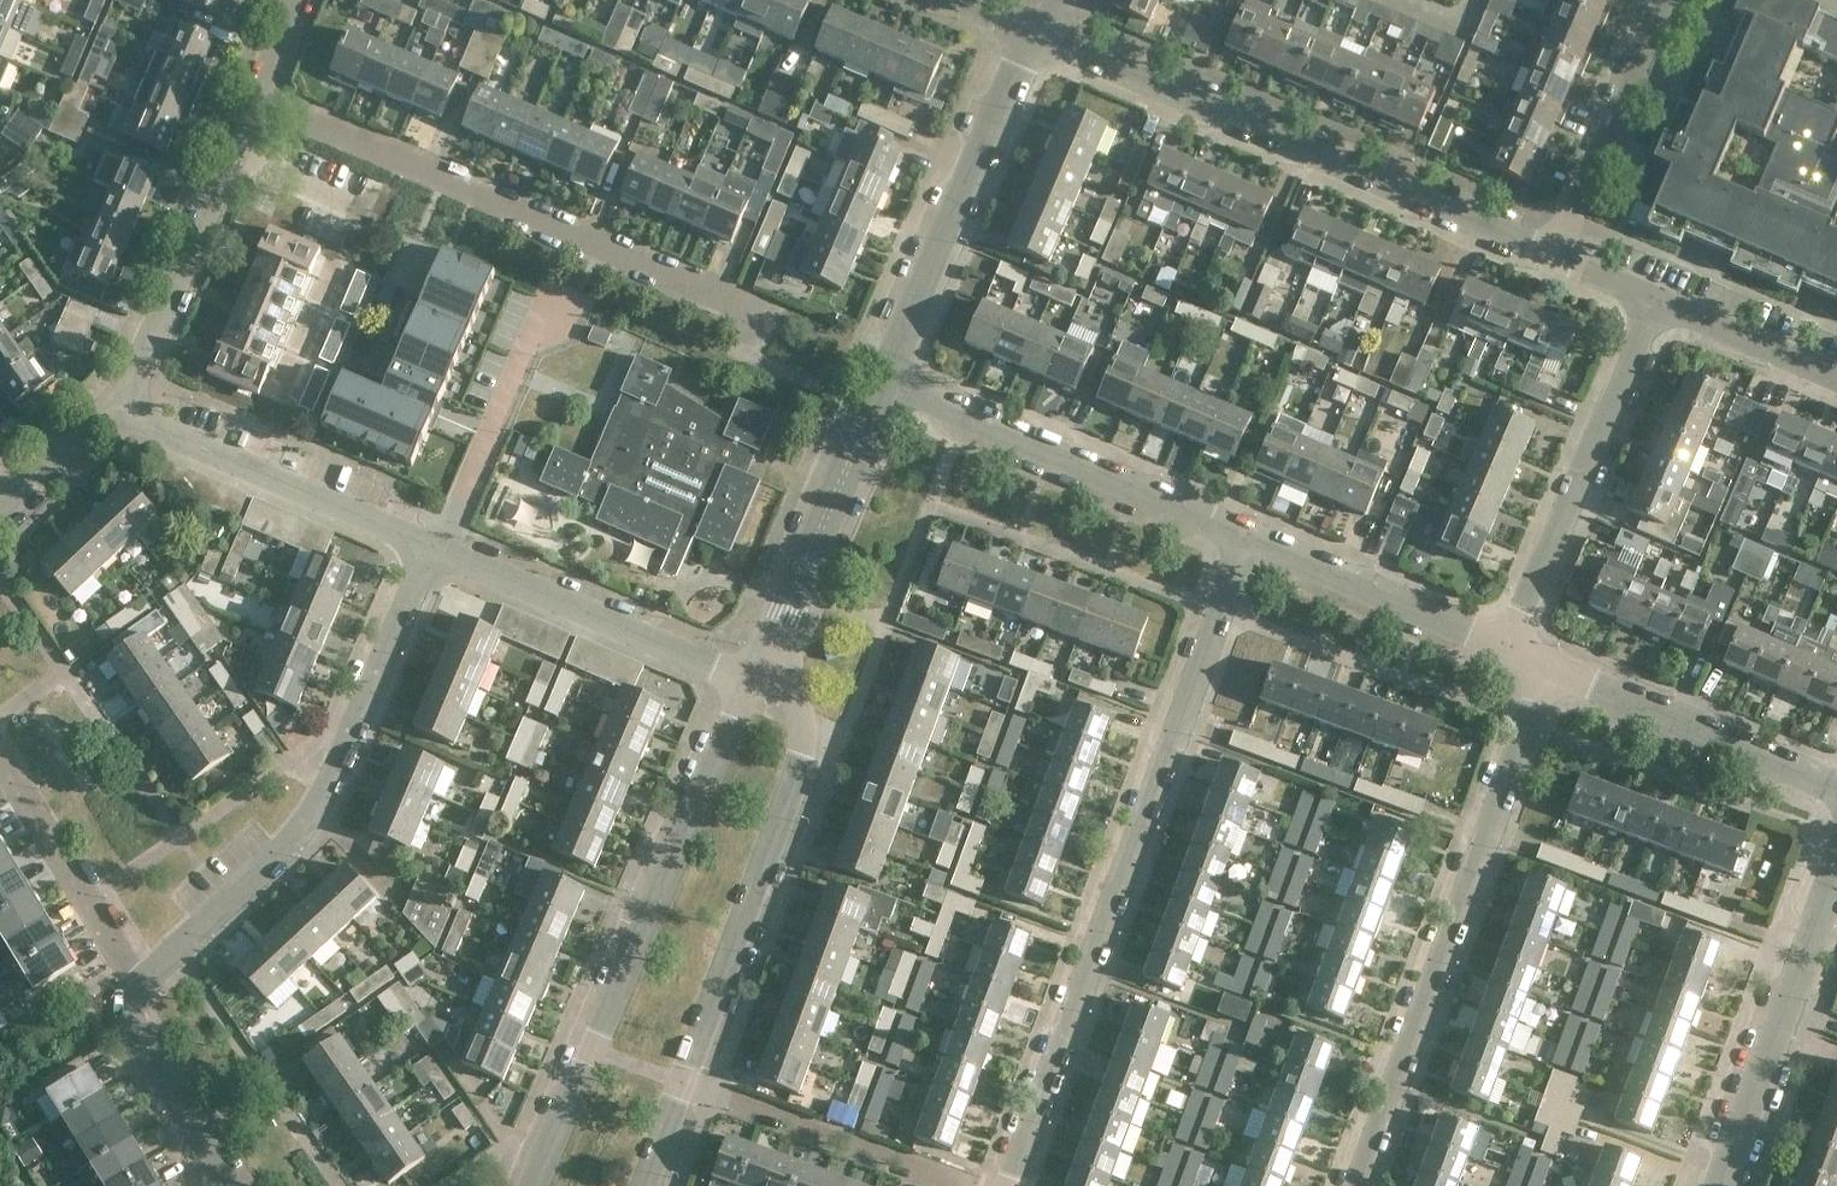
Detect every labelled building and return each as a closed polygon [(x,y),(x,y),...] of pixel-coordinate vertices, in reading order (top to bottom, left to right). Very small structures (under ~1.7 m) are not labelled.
[(10,30),(23,36),(35,8),(22,2),(16,0),(0,0),(0,26),(10,30)] [(83,19),(94,24),(102,5),(91,0),(83,19)] [(140,13),(146,0),(113,0),(112,1),(140,13)] [(191,4),(224,18),(231,0),(182,0),(191,4)] [(396,20),(402,6),(389,0),(362,0),(360,5),(396,20)] [(425,12),(449,22),(455,7),(438,0),(420,0),(417,8),(425,12)] [(463,25),(475,31),(489,37),(503,42),(514,16),(477,0),(474,0),(468,13),(463,25)] [(521,11),(544,21),(549,9),(528,0),(526,0),(521,11)] [(711,6),(739,17),(746,0),(714,0),(711,6)] [(733,29),(760,41),(766,29),(778,0),(746,0),(739,17),(733,29)] [(793,41),(811,0),(778,0),(766,29),(793,41)] [(1149,23),(1159,0),(1113,0),(1111,7),(1149,23)] [(1225,47),(1239,53),(1237,59),(1248,64),(1267,20),(1272,8),(1253,0),(1246,0),(1225,47)] [(1596,26),(1602,29),(1606,18),(1565,0),(1562,0),(1552,23),(1590,39),(1596,26)] [(1606,18),(1611,7),(1605,4),(1607,0),(1565,0),(1606,18)] [(1637,199),(1655,207),(1646,227),(1660,233),(1659,237),(1679,245),(1684,236),(1733,257),(1729,267),(1750,276),(1751,272),(1778,283),(1776,287),(1796,296),(1801,286),(1836,301),(1836,153),(1829,149),(1836,130),(1836,21),(1818,13),(1820,9),(1800,0),(1739,0),(1733,14),(1743,18),(1722,68),(1712,64),(1703,84),(1707,86),(1697,109),(1679,101),(1667,130),(1669,131),(1667,136),(1665,135),(1653,161),(1655,162),(1650,176),(1648,175),(1637,199)] [(1369,15),(1380,20),(1385,8),(1374,3),(1369,15)] [(631,11),(617,5),(599,46),(614,52),(631,11)] [(411,27),(417,12),(402,6),(396,20),(411,27)] [(462,28),(463,25),(468,13),(455,7),(449,22),(462,28)] [(1208,19),(1219,24),(1224,13),(1213,8),(1208,19)] [(1385,8),(1380,20),(1391,24),(1396,13),(1385,8)] [(861,21),(833,9),(815,50),(843,62),(861,21)] [(1482,21),(1493,26),(1498,15),(1486,10),(1482,21)] [(557,11),(551,24),(575,34),(580,21),(557,11)] [(614,52),(628,58),(645,17),(631,11),(614,52)] [(443,34),(449,22),(425,12),(420,24),(443,34)] [(1194,13),(1183,38),(1196,44),(1194,49),(1206,54),(1219,24),(1208,19),(1207,18),(1194,13)] [(1248,64),(1259,69),(1261,63),(1274,68),(1291,30),(1267,20),(1248,64)] [(888,33),(861,21),(843,62),(870,73),(888,33)] [(1488,37),(1493,26),(1482,21),(1477,33),(1488,37)] [(1586,66),(1590,55),(1584,52),(1590,39),(1552,23),(1542,47),(1586,66)] [(1417,35),(1428,40),(1433,29),(1422,24),(1417,35)] [(10,30),(0,26),(0,53),(10,30)] [(182,27),(175,42),(154,32),(148,46),(157,50),(202,69),(206,58),(213,61),(220,45),(213,42),(214,41),(182,27)] [(543,28),(538,41),(560,50),(565,38),(543,28)] [(1344,39),(1320,29),(1315,41),(1296,85),(1307,89),(1309,83),(1322,89),(1344,39)] [(1433,29),(1428,40),(1439,45),(1444,33),(1433,29)] [(1274,68),(1287,74),(1285,80),(1296,85),(1315,41),(1291,30),(1274,68)] [(359,84),(377,43),(349,31),(328,79),(344,85),(347,79),(359,84)] [(475,31),(459,68),(472,75),(489,37),(475,31)] [(897,85),(915,44),(888,33),(870,73),(897,85)] [(88,40),(76,36),(68,55),(79,60),(88,40)] [(101,58),(109,40),(97,36),(90,53),(101,58)] [(472,75),(486,81),(503,42),(489,37),(472,75)] [(560,50),(583,60),(588,48),(565,38),(560,50)] [(1367,49),(1344,39),(1322,89),(1335,95),(1332,101),(1343,105),(1367,49)] [(377,43),(359,84),(386,96),(404,55),(377,43)] [(897,85),(894,92),(905,96),(908,90),(925,97),(926,95),(931,97),(938,81),(933,79),(943,56),(915,44),(897,85)] [(1569,87),(1575,74),(1581,77),(1586,66),(1542,47),(1531,71),(1569,87)] [(1343,105),(1354,110),(1357,104),(1370,110),(1391,59),(1367,49),(1343,105)] [(203,83),(197,80),(202,69),(157,50),(146,77),(196,99),(203,83)] [(588,62),(611,72),(616,60),(593,50),(588,62)] [(89,85),(92,79),(101,58),(90,53),(78,81),(89,85)] [(60,74),(71,79),(79,60),(68,55),(60,74)] [(386,96),(413,107),(431,66),(404,55),(386,96)] [(681,66),(658,56),(653,68),(676,78),(681,66)] [(10,62),(0,58),(0,87),(10,62)] [(1473,74),(1478,63),(1466,58),(1461,69),(1473,74)] [(1391,126),(1410,82),(1415,70),(1391,59),(1370,110),(1383,115),(1380,121),(1391,126)] [(441,119),(458,78),(431,66),(413,107),(441,119)] [(689,69),(683,82),(707,92),(712,79),(689,69)] [(1456,80),(1468,85),(1473,74),(1461,69),(1456,80)] [(1569,87),(1531,71),(1521,95),(1565,114),(1570,103),(1564,100),(1569,87)] [(645,72),(627,113),(642,119),(659,78),(645,72)] [(772,119),(789,78),(775,72),(757,113),(772,119)] [(183,112),(190,115),(196,99),(146,77),(134,105),(178,124),(183,112)] [(656,125),(673,84),(659,78),(642,119),(656,125)] [(789,78),(772,119),(786,125),(804,84),(789,78)] [(730,102),(735,89),(712,79),(707,92),(730,102)] [(82,130),(88,116),(77,112),(89,85),(78,81),(76,86),(69,83),(54,119),(82,130)] [(1391,126),(1402,131),(1405,125),(1419,131),(1435,93),(1410,82),(1391,126)] [(463,128),(491,140),(508,100),(480,88),(463,128)] [(693,107),(717,117),(722,105),(698,95),(693,107)] [(1549,135),(1554,122),(1560,125),(1565,114),(1521,95),(1511,119),(1549,135)] [(851,106),(828,96),(823,108),(834,113),(846,118),(851,106)] [(605,101),(604,105),(604,110),(607,113),(611,115),(616,114),(619,112),(621,107),(621,103),(618,99),(614,97),(609,98),(605,101)] [(491,140),(518,152),(535,111),(508,100),(491,140)] [(870,122),(876,107),(863,102),(857,116),(870,122)] [(1431,104),(1428,112),(1433,114),(1436,106),(1431,104)] [(134,105),(122,133),(166,152),(178,124),(134,105)] [(808,119),(828,127),(834,113),(823,108),(814,105),(808,119)] [(1445,106),(1440,117),(1452,122),(1457,111),(1445,106)] [(876,107),(870,122),(907,138),(914,124),(876,107)] [(723,120),(747,130),(752,118),(729,108),(723,120)] [(1107,127),(1067,109),(1055,136),(1096,154),(1107,127)] [(10,123),(35,140),(44,127),(19,110),(10,123)] [(518,152),(545,164),(562,123),(535,111),(518,152)] [(1452,122),(1440,117),(1427,147),(1440,152),(1453,122),(1452,122)] [(747,130),(746,131),(755,135),(761,122),(752,118),(747,130)] [(48,133),(76,144),(82,130),(54,119),(48,133)] [(1545,162),(1549,151),(1543,148),(1549,135),(1511,119),(1501,143),(1545,162)] [(26,152),(35,140),(10,123),(2,135),(26,152)] [(545,164),(572,175),(589,134),(562,123),(545,164)] [(846,131),(834,159),(848,165),(847,165),(888,183),(900,154),(887,149),(892,136),(861,123),(855,135),(846,131)] [(761,171),(776,177),(794,136),(779,130),(761,171)] [(589,134),(572,175),(600,187),(621,137),(608,132),(604,141),(589,134)] [(1084,181),(1096,154),(1055,136),(1043,164),(1084,181)] [(35,143),(31,152),(40,156),(44,147),(35,143)] [(1501,143),(1490,168),(1528,184),(1534,170),(1540,173),(1545,162),(1501,143)] [(1135,147),(1126,167),(1138,173),(1147,152),(1135,147)] [(801,178),(811,155),(796,149),(786,172),(801,178)] [(1148,221),(1154,205),(1169,212),(1175,198),(1190,162),(1164,151),(1136,216),(1148,221)] [(106,154),(94,181),(112,189),(144,203),(148,194),(153,196),(160,179),(155,177),(156,175),(124,161),(124,162),(106,154)] [(667,168),(639,156),(622,197),(649,208),(667,168)] [(20,182),(36,170),(29,160),(12,172),(20,182)] [(1175,198),(1169,212),(1181,216),(1180,217),(1196,223),(1202,210),(1217,174),(1190,162),(1175,198)] [(1072,209),(1084,181),(1043,164),(1031,191),(1072,209)] [(836,192),(877,209),(888,183),(847,165),(836,192)] [(699,166),(694,179),(676,220),(703,232),(721,191),(727,178),(699,166)] [(1117,188),(1129,193),(1138,173),(1126,167),(1117,188)] [(667,168),(649,208),(676,220),(694,179),(667,168)] [(3,193),(20,182),(12,172),(0,180),(0,189),(3,193)] [(786,172),(776,195),(791,201),(801,178),(786,172)] [(721,191),(703,232),(731,244),(749,203),(756,185),(729,173),(727,178),(721,191)] [(1201,244),(1209,226),(1224,233),(1245,186),(1217,174),(1202,210),(1190,239),(1201,244)] [(1229,255),(1236,240),(1251,247),(1273,198),(1245,186),(1224,233),(1216,250),(1229,255)] [(144,203),(112,189),(100,216),(133,230),(144,203)] [(1060,236),(1072,209),(1031,191),(1020,218),(1060,236)] [(824,219),(865,236),(877,209),(836,192),(824,219)] [(1111,226),(1120,205),(1108,199),(1099,220),(1111,226)] [(773,201),(767,215),(782,221),(787,207),(773,201)] [(1,231),(11,224),(0,208),(0,229),(1,231)] [(1313,268),(1332,223),(1305,211),(1285,256),(1313,268)] [(1169,212),(1162,228),(1173,232),(1180,217),(1181,216),(1169,212)] [(782,221),(767,215),(751,252),(766,258),(782,221)] [(133,230),(100,216),(89,244),(121,258),(133,230)] [(1049,263),(1060,236),(1020,218),(1008,246),(1049,263)] [(813,246),(854,263),(865,236),(824,219),(813,246)] [(1099,220),(1090,241),(1102,247),(1111,226),(1099,220)] [(1332,223),(1313,268),(1324,273),(1339,279),(1340,279),(1359,235),(1332,223)] [(13,248),(23,241),(11,224),(1,231),(13,248)] [(250,277),(299,298),(308,275),(310,276),(321,250),(270,229),(259,254),(260,254),(250,277)] [(1117,267),(1130,237),(1115,231),(1102,260),(1117,267)] [(343,375),(321,427),(412,466),(495,274),(404,235),(383,283),(385,283),(386,280),(405,288),(404,291),(423,300),(383,392),(343,375)] [(1365,295),(1386,246),(1359,235),(1340,279),(1339,279),(1337,284),(1365,295)] [(77,239),(58,285),(73,292),(101,304),(110,283),(117,286),(122,273),(115,271),(121,258),(89,244),(77,239)] [(799,240),(788,268),(801,273),(842,291),(854,263),(813,246),(799,240)] [(1397,294),(1413,258),(1386,246),(1365,295),(1358,311),(1373,317),(1385,289),(1397,294)] [(1087,282),(1096,261),(1084,256),(1075,277),(1080,279),(1087,282)] [(1425,306),(1440,270),(1413,258),(1397,294),(1385,323),(1398,328),(1411,300),(1425,306)] [(39,277),(27,260),(18,267),(30,284),(39,277)] [(1002,263),(996,275),(1017,284),(1013,292),(1019,295),(1023,287),(1028,275),(1002,263)] [(1259,320),(1280,272),(1265,265),(1245,314),(1259,320)] [(1102,268),(1097,280),(1118,289),(1123,277),(1102,268)] [(340,311),(354,318),(372,278),(357,271),(340,311)] [(41,300),(51,294),(39,277),(30,284),(41,300)] [(250,277),(230,326),(278,346),(299,298),(250,277)] [(1034,277),(1029,289),(1050,298),(1055,286),(1034,277)] [(1253,284),(1237,277),(1225,307),(1240,313),(1253,284)] [(1088,283),(1087,282),(1080,279),(1077,286),(1085,290),(1088,283)] [(1495,293),(1468,281),(1453,317),(1449,326),(1475,337),(1495,293)] [(1071,307),(1076,295),(1055,286),(1050,298),(1071,307)] [(1142,299),(1163,309),(1168,296),(1147,287),(1142,299)] [(1467,358),(1460,374),(1471,379),(1487,342),(1488,343),(1504,350),(1507,341),(1506,340),(1522,304),(1495,293),(1475,337),(1467,358)] [(92,324),(98,310),(70,298),(64,312),(92,324)] [(1180,301),(1175,314),(1196,323),(1201,310),(1180,301)] [(966,344),(993,355),(1011,315),(983,303),(966,344)] [(8,335),(0,324),(11,317),(1,304),(0,305),(0,341),(8,335)] [(1506,340),(1507,341),(1534,352),(1549,316),(1522,304),(1506,340)] [(1217,331),(1222,319),(1201,310),(1196,323),(1217,331)] [(79,354),(92,324),(64,312),(51,342),(79,354)] [(1020,367),(1038,326),(1011,315),(993,355),(1020,367)] [(1292,316),(1286,331),(1312,342),(1318,328),(1292,316)] [(1534,352),(1517,391),(1545,402),(1551,389),(1535,383),(1546,357),(1562,364),(1577,328),(1549,316),(1534,352)] [(319,359),(334,365),(351,325),(336,319),(319,359)] [(1060,351),(1048,379),(1075,391),(1093,350),(1101,332),(1073,320),(1066,338),(1060,351)] [(1257,329),(1237,320),(1231,332),(1252,341),(1257,329)] [(220,349),(218,348),(208,373),(258,395),(269,370),(268,369),(278,346),(230,326),(220,349)] [(1048,379),(1066,338),(1038,326),(1020,367),(1048,379)] [(594,327),(588,340),(606,348),(611,335),(594,327)] [(1273,350),(1278,338),(1257,329),(1252,341),(1273,350)] [(1320,346),(1338,354),(1345,338),(1327,330),(1320,346)] [(1350,332),(1345,344),(1357,349),(1362,338),(1350,332)] [(36,352),(28,340),(17,348),(8,335),(0,341),(0,377),(36,352)] [(1115,359),(1097,400),(1124,412),(1142,371),(1150,352),(1123,341),(1115,359)] [(1405,391),(1420,397),(1437,356),(1422,349),(1417,361),(1405,391)] [(1303,363),(1324,372),(1329,360),(1308,351),(1303,363)] [(15,404),(20,410),(37,398),(33,392),(43,385),(34,372),(45,364),(36,352),(0,377),(0,385),(14,405),(15,404)] [(1505,374),(1512,358),(1501,353),(1494,369),(1505,374)] [(1417,361),(1402,355),(1390,384),(1405,391),(1417,361)] [(596,521),(668,552),(679,528),(696,535),(694,539),(729,554),(760,482),(746,476),(756,451),(759,453),(774,416),(739,401),(729,424),(666,385),(672,372),(637,357),(621,393),(622,394),(616,408),(614,408),(590,464),(555,448),(540,484),(577,499),(578,497),(602,507),(596,521)] [(299,407),(313,413),(330,373),(316,367),(299,407)] [(1339,370),(1333,382),(1354,391),(1359,378),(1339,370)] [(1124,412),(1152,424),(1169,383),(1142,371),(1124,412)] [(1712,419),(1724,391),(1688,375),(1676,403),(1712,419)] [(1375,400),(1380,387),(1359,378),(1354,391),(1375,400)] [(1152,424),(1179,435),(1197,394),(1169,383),(1152,424)] [(1430,387),(1425,398),(1440,404),(1445,394),(1430,387)] [(1437,411),(1449,417),(1459,395),(1446,390),(1445,394),(1440,404),(1437,411)] [(1392,391),(1387,404),(1407,413),(1412,400),(1392,391)] [(1179,435),(1206,447),(1224,406),(1197,394),(1179,435)] [(1665,428),(1701,444),(1712,419),(1676,403),(1665,428)] [(1754,404),(1746,421),(1730,414),(1725,424),(1757,438),(1768,410),(1754,404)] [(1234,459),(1251,418),(1224,406),(1206,447),(1234,459)] [(1535,426),(1494,409),(1482,436),(1523,454),(1535,426)] [(1424,437),(1436,442),(1445,421),(1433,416),(1424,437)] [(1756,481),(1753,488),(1761,492),(1764,485),(1765,485),(1772,470),(1788,477),(1788,476),(1794,463),(1809,427),(1782,416),(1754,480),(1756,481)] [(1273,427),(1256,468),(1283,480),(1301,439),(1273,427)] [(1836,439),(1809,427),(1794,463),(1821,475),(1836,439)] [(1689,473),(1701,444),(1665,428),(1653,457),(1689,473)] [(1511,481),(1523,454),(1482,436),(1470,464),(1511,481)] [(545,445),(532,439),(524,457),(537,463),(545,445)] [(1283,480),(1311,492),(1328,451),(1301,439),(1283,480)] [(1714,450),(1730,457),(1735,446),(1719,439),(1714,450)] [(1827,494),(1836,498),(1836,440),(1836,439),(1821,475),(1809,504),(1820,509),(1827,494)] [(1422,475),(1431,454),(1419,449),(1410,470),(1422,475)] [(1356,463),(1338,503),(1365,515),(1383,474),(1388,462),(1361,450),(1356,463)] [(1311,492),(1338,503),(1356,463),(1328,451),(1311,492)] [(1691,505),(1717,516),(1722,505),(1682,488),(1689,473),(1653,457),(1641,483),(1691,505)] [(1499,508),(1511,481),(1470,464),(1458,491),(1499,508)] [(1702,479),(1718,486),(1723,474),(1707,467),(1702,479)] [(1410,470),(1401,491),(1413,496),(1422,475),(1410,470)] [(1788,476),(1788,477),(1781,492),(1793,497),(1800,481),(1788,476)] [(1641,483),(1630,511),(1642,517),(1637,530),(1673,546),(1691,505),(1641,483)] [(159,516),(128,484),(107,504),(137,536),(159,516)] [(1735,487),(1722,516),(1737,523),(1750,494),(1735,487)] [(233,489),(222,516),(236,522),(247,495),(233,489)] [(1488,536),(1499,508),(1458,491),(1447,518),(1488,536)] [(1408,533),(1419,506),(1397,497),(1386,523),(1408,533)] [(255,530),(267,503),(254,498),(242,525),(255,530)] [(268,536),(280,509),(267,503),(255,530),(268,536)] [(85,524),(115,557),(137,536),(107,504),(85,524)] [(282,542),(293,515),(280,509),(268,536),(282,542)] [(295,548),(307,521),(293,515),(282,542),(295,548)] [(1435,545),(1476,563),(1488,536),(1447,518),(1435,545)] [(308,553),(320,526),(307,521),(295,548),(308,553)] [(63,545),(93,577),(115,557),(85,524),(63,545)] [(322,559),(323,559),(334,532),(320,526),(308,553),(313,555),(322,559)] [(1615,544),(1643,556),(1649,542),(1622,530),(1615,544)] [(244,557),(253,536),(240,531),(231,551),(244,557)] [(1735,536),(1730,546),(1739,550),(1731,569),(1746,575),(1759,546),(1744,540),(1735,536)] [(1680,549),(1698,556),(1703,545),(1685,537),(1680,549)] [(1377,565),(1420,580),(1429,555),(1385,541),(1377,565)] [(41,565),(71,598),(93,577),(63,545),(41,565)] [(1809,545),(1804,558),(1814,562),(1819,550),(1809,545)] [(938,588),(966,598),(981,557),(953,546),(938,588)] [(1746,575),(1761,582),(1773,552),(1759,546),(1746,575)] [(208,551),(199,572),(211,578),(220,557),(208,551)] [(231,551),(222,572),(235,578),(244,557),(231,551)] [(323,559),(322,559),(313,555),(302,582),(343,599),(354,572),(323,559)] [(994,609),(1009,567),(981,557),(966,598),(994,609)] [(1637,571),(1609,559),(1589,606),(1616,618),(1632,582),(1637,571)] [(1651,575),(1663,581),(1670,564),(1658,559),(1651,575)] [(1801,563),(1794,578),(1805,583),(1812,568),(1801,563)] [(1021,619),(1037,577),(1009,567),(994,609),(1021,619)] [(183,569),(177,575),(184,584),(191,579),(183,569)] [(1691,592),(1692,590),(1698,576),(1686,570),(1678,587),(1691,592)] [(1781,601),(1792,576),(1779,570),(1768,595),(1781,601)] [(1049,629),(1065,587),(1037,577),(1021,619),(1049,629)] [(343,599),(302,582),(290,609),(331,627),(343,599)] [(1643,629),(1658,593),(1632,582),(1616,618),(1643,629)] [(1686,605),(1670,641),(1698,652),(1712,620),(1720,623),(1733,592),(1713,583),(1707,597),(1692,590),(1691,592),(1686,605)] [(173,594),(187,613),(197,606),(184,586),(173,594)] [(1049,629),(1078,640),(1094,598),(1065,587),(1049,629)] [(1670,641),(1686,605),(1658,593),(1643,629),(1670,641)] [(176,621),(187,613),(173,594),(162,601),(176,621)] [(143,598),(125,610),(132,621),(151,608),(143,598)] [(1078,640),(1106,650),(1121,608),(1094,598),(1078,640)] [(492,631),(501,635),(501,636),(505,637),(516,610),(503,605),(492,631)] [(197,606),(187,613),(200,632),(211,625),(197,606)] [(1772,627),(1779,611),(1767,606),(1760,621),(1772,627)] [(1133,660),(1148,618),(1121,608),(1106,650),(1133,660)] [(331,627),(290,609),(278,637),(319,654),(331,627)] [(132,621),(125,610),(106,623),(114,634),(132,621)] [(518,643),(530,616),(516,610),(505,637),(518,643)] [(112,642),(119,652),(108,661),(125,685),(161,659),(146,638),(166,624),(157,611),(112,642)] [(200,632),(187,613),(176,621),(189,640),(200,632)] [(532,649),(543,622),(530,616),(518,643),(532,649)] [(1794,617),(1788,631),(1800,636),(1806,622),(1794,617)] [(501,635),(492,631),(460,618),(449,645),(489,663),(501,636),(501,635)] [(948,628),(926,620),(922,633),(943,641),(948,628)] [(545,654),(556,628),(543,622),(532,649),(545,654)] [(1766,639),(1751,675),(1778,687),(1800,636),(1788,631),(1773,624),(1772,627),(1766,639)] [(200,632),(212,650),(223,642),(211,625),(200,632)] [(570,634),(556,628),(545,654),(559,661),(570,634)] [(1740,628),(1724,664),(1751,675),(1766,639),(1740,628)] [(1821,629),(1815,643),(1827,648),(1833,634),(1821,629)] [(202,657),(212,650),(200,632),(189,640),(202,657)] [(960,632),(955,644),(976,652),(981,640),(960,632)] [(579,669),(590,642),(577,636),(565,663),(579,669)] [(1800,636),(1778,687),(1805,699),(1821,663),(1826,650),(1815,645),(1815,643),(1800,636)] [(319,654),(278,637),(267,664),(307,682),(319,654)] [(976,652),(998,660),(1003,648),(981,640),(976,652)] [(592,675),(603,648),(590,642),(579,669),(592,675)] [(489,663),(449,645),(437,673),(478,690),(489,663)] [(917,645),(907,673),(949,688),(959,660),(917,645)] [(605,680),(617,653),(603,648),(592,675),(605,680)] [(1827,648),(1826,650),(1821,663),(1805,699),(1831,710),(1836,697),(1836,652),(1827,648)] [(1029,671),(1033,658),(1014,651),(1009,664),(1029,671)] [(619,686),(630,659),(617,653),(605,680),(619,686)] [(1052,665),(1033,658),(1029,671),(1048,678),(1052,665)] [(142,709),(178,684),(161,659),(125,685),(142,709)] [(623,688),(633,692),(644,665),(630,659),(619,686),(623,688)] [(547,687),(556,667),(543,661),(534,682),(547,687)] [(232,683),(219,664),(208,673),(221,691),(232,683)] [(296,709),(307,682),(267,664),(255,691),(296,709)] [(1275,665),(1261,701),(1288,711),(1302,675),(1275,665)] [(566,696),(575,675),(562,669),(553,690),(566,696)] [(1094,677),(1073,669),(1068,682),(1089,690),(1094,677)] [(1057,681),(1048,678),(1029,671),(1015,709),(1027,714),(1036,690),(1051,695),(1057,681)] [(478,690),(437,673),(425,700),(466,717),(478,690)] [(897,700),(938,716),(949,688),(907,673),(897,700)] [(1018,680),(1004,675),(996,697),(1009,702),(1018,680)] [(1329,685),(1302,675),(1288,711),(1316,721),(1329,685)] [(1115,685),(1094,677),(1089,690),(1111,697),(1115,685)] [(534,682),(525,702),(538,708),(547,687),(534,682)] [(221,691),(234,709),(245,702),(232,683),(221,691)] [(159,734),(195,708),(178,684),(142,709),(159,734)] [(1356,695),(1329,685),(1316,721),(1343,731),(1356,695)] [(623,688),(611,715),(652,732),(664,705),(633,692),(623,688)] [(553,690),(544,711),(557,716),(566,696),(553,690)] [(1383,705),(1356,695),(1343,731),(1370,741),(1383,705)] [(454,745),(466,717),(425,700),(414,727),(454,745)] [(886,728),(928,744),(938,716),(897,700),(886,728)] [(1111,718),(1075,705),(1065,732),(1101,745),(1111,718)] [(1410,715),(1383,705),(1370,741),(1397,751),(1410,715)] [(176,758),(212,733),(195,708),(159,734),(176,758)] [(243,719),(256,738),(267,730),(254,711),(243,719)] [(996,737),(1004,715),(991,711),(983,732),(996,737)] [(1015,743),(1024,719),(1012,714),(1003,738),(1015,743)] [(652,732),(611,715),(600,742),(641,760),(652,732)] [(1424,761),(1437,725),(1410,715),(1397,751),(1424,761)] [(527,743),(536,723),(524,717),(515,738),(527,743)] [(548,728),(536,723),(527,743),(539,749),(548,728)] [(876,756),(918,771),(928,744),(886,728),(876,756)] [(983,732),(975,753),(988,758),(996,737),(983,732)] [(1091,772),(1101,745),(1065,732),(1055,759),(1091,772)] [(1270,761),(1275,749),(1276,747),(1234,732),(1229,746),(1270,761)] [(212,733),(176,758),(193,782),(229,757),(234,753),(228,744),(223,747),(212,733)] [(506,759),(518,764),(527,743),(515,738),(506,759)] [(1003,738),(994,763),(1006,767),(1015,743),(1003,738)] [(641,760),(600,742),(588,769),(629,787),(641,760)] [(527,743),(518,764),(530,770),(539,749),(527,743)] [(445,767),(404,749),(392,777),(433,795),(445,767)] [(1275,749),(1270,761),(1294,770),(1299,758),(1275,749)] [(866,784),(908,799),(918,771),(876,756),(866,784)] [(1081,799),(1091,772),(1055,759),(1045,786),(1081,799)] [(1304,760),(1300,772),(1324,781),(1328,769),(1304,760)] [(1259,775),(1223,762),(1213,789),(1249,802),(1259,775)] [(976,792),(984,771),(971,766),(963,787),(976,792)] [(996,797),(1005,773),(993,768),(984,792),(996,797)] [(629,787),(588,769),(576,797),(617,814),(629,787)] [(1349,790),(1353,778),(1328,769),(1324,781),(1349,790)] [(433,795),(392,777),(381,805),(421,822),(433,795)] [(519,805),(528,784),(515,778),(506,799),(519,805)] [(1582,778),(1569,814),(1596,824),(1609,788),(1582,778)] [(1354,792),(1378,800),(1382,789),(1358,780),(1354,792)] [(856,811),(897,827),(908,799),(866,784),(856,811)] [(1071,827),(1081,799),(1045,786),(1035,813),(1071,827)] [(1382,789),(1378,800),(1419,815),(1424,801),(1383,786),(1382,789)] [(963,787),(955,808),(968,813),(976,792),(963,787)] [(1596,824),(1623,834),(1636,798),(1609,788),(1596,824)] [(1239,829),(1249,802),(1213,789),(1203,816),(1239,829)] [(984,792),(975,817),(987,821),(996,797),(984,792)] [(1293,818),(1305,822),(1315,796),(1303,792),(1293,818)] [(491,819),(500,798),(487,793),(478,814),(491,819)] [(617,814),(576,797),(565,824),(606,841),(617,814)] [(1623,834),(1650,844),(1663,808),(1636,798),(1623,834)] [(506,799),(497,820),(510,825),(519,805),(506,799)] [(1312,825),(1324,829),(1333,803),(1322,799),(1312,825)] [(369,832),(410,849),(421,822),(381,805),(369,832)] [(1650,844),(1677,854),(1690,818),(1663,808),(1650,844)] [(845,839),(887,855),(897,827),(856,811),(845,839)] [(1060,856),(1071,827),(1035,813),(1024,843),(1060,856)] [(478,814),(469,834),(482,840),(491,819),(478,814)] [(1229,856),(1239,829),(1203,816),(1194,843),(1229,856)] [(1293,818),(1284,844),(1295,849),(1305,822),(1293,818)] [(1403,858),(1413,831),(1377,818),(1368,845),(1403,858)] [(1677,854),(1704,864),(1717,828),(1690,818),(1677,854)] [(956,848),(964,826),(951,822),(943,843),(956,848)] [(976,853),(985,826),(973,822),(963,849),(976,853)] [(594,869),(606,841),(565,824),(553,851),(594,869)] [(1324,829),(1312,825),(1302,851),(1314,855),(1324,829)] [(1731,874),(1745,838),(1717,828),(1704,864),(1731,874)] [(835,867),(877,882),(887,855),(845,839),(835,867)] [(943,843),(935,864),(948,869),(956,848),(943,843)] [(1051,881),(1060,856),(1024,843),(1015,868),(1051,881)] [(1184,870),(1219,883),(1229,856),(1194,843),(1184,870)] [(1357,873),(1393,886),(1403,858),(1368,845),(1357,873)] [(1583,860),(1542,845),(1537,859),(1578,874),(1582,862),(1583,860)] [(477,851),(464,846),(455,867),(468,872),(477,851)] [(1282,848),(1273,872),(1285,877),(1294,852),(1282,848)] [(977,895),(983,880),(968,874),(976,853),(963,849),(949,885),(977,895)] [(20,876),(5,852),(0,855),(0,888),(20,876)] [(474,875),(487,880),(496,860),(483,854),(474,875)] [(1301,855),(1292,879),(1304,883),(1313,859),(1301,855)] [(1578,874),(1602,883),(1606,871),(1582,862),(1578,874)] [(354,919),(376,899),(345,866),(324,886),(354,919)] [(1006,894),(1041,907),(1051,881),(1015,868),(1006,894)] [(1174,897),(1210,910),(1219,883),(1184,870),(1174,897)] [(1264,896),(1276,901),(1285,877),(1273,872),(1264,896)] [(573,917),(585,890),(544,873),(532,900),(573,917)] [(1357,873),(1347,900),(1383,913),(1393,886),(1357,873)] [(1612,873),(1607,884),(1632,893),(1636,882),(1612,873)] [(474,875),(465,895),(478,901),(487,880),(474,875)] [(1521,902),(1557,915),(1567,888),(1531,875),(1521,902)] [(0,888),(0,919),(34,898),(20,876),(0,888)] [(435,949),(458,894),(418,877),(403,914),(435,949)] [(1304,883),(1292,879),(1283,904),(1295,908),(1304,883)] [(1632,893),(1656,903),(1660,891),(1636,882),(1632,893)] [(922,897),(943,904),(947,892),(927,884),(922,897)] [(863,888),(860,897),(829,885),(818,914),(860,929),(877,935),(883,919),(889,922),(897,900),(863,888)] [(324,886),(302,907),(332,939),(354,919),(324,886)] [(947,892),(943,904),(935,926),(933,930),(947,935),(955,912),(970,917),(976,902),(947,892)] [(1689,902),(1665,893),(1661,904),(1685,913),(1689,902)] [(1164,924),(1200,937),(1210,910),(1174,897),(1164,924)] [(34,898),(0,919),(0,934),(7,946),(48,921),(34,898)] [(1726,929),(1727,928),(1732,915),(1690,899),(1689,902),(1685,913),(1726,929)] [(532,900),(520,927),(561,944),(573,917),(532,900)] [(1347,900),(1338,927),(1373,940),(1383,913),(1347,900)] [(1661,926),(1666,912),(1633,900),(1619,938),(1631,943),(1640,919),(1661,926)] [(1265,931),(1274,906),(1262,902),(1253,926),(1265,931)] [(1511,929),(1547,942),(1557,915),(1521,902),(1511,929)] [(1623,907),(1611,902),(1601,932),(1612,936),(1623,907)] [(302,907),(280,927),(311,960),(332,939),(302,907)] [(464,935),(473,914),(460,909),(451,929),(464,935)] [(1284,937),(1293,913),(1281,909),(1272,933),(1284,937)] [(818,914),(808,941),(850,956),(860,929),(818,914)] [(914,918),(910,931),(930,938),(933,930),(935,926),(914,918)] [(62,945),(48,921),(7,946),(22,969),(62,945)] [(1031,935),(995,922),(985,949),(1021,962),(1031,935)] [(1154,951),(1190,964),(1200,937),(1164,924),(1154,951)] [(1253,926),(1245,949),(1257,954),(1265,931),(1253,926)] [(280,927),(258,947),(289,980),(311,960),(280,927)] [(520,927),(509,954),(550,972),(561,944),(520,927)] [(1338,927),(1328,954),(1364,967),(1373,940),(1338,927)] [(451,929),(442,950),(455,956),(464,935),(451,929)] [(1501,956),(1537,969),(1547,942),(1511,929),(1501,956)] [(924,955),(938,960),(947,935),(933,930),(930,938),(924,955)] [(1601,932),(1592,956),(1603,960),(1612,936),(1601,932)] [(1675,959),(1711,972),(1721,945),(1685,932),(1675,959)] [(1272,933),(1264,956),(1275,960),(1284,937),(1272,933)] [(1610,963),(1622,967),(1631,943),(1619,938),(1610,963)] [(808,941),(798,968),(840,984),(850,956),(808,941)] [(42,1002),(61,990),(54,979),(75,967),(62,945),(22,969),(42,1002)] [(237,968),(267,1000),(289,980),(258,947),(237,968)] [(985,949),(975,976),(1011,989),(1021,962),(985,949)] [(1180,991),(1190,964),(1154,951),(1144,978),(1180,991)] [(402,975),(420,962),(413,952),(394,965),(402,975)] [(892,952),(886,969),(896,972),(896,974),(908,978),(916,957),(903,952),(902,956),(892,952)] [(509,954),(497,982),(538,999),(538,1000),(543,1002),(543,1001),(550,984),(545,982),(550,972),(509,954)] [(1328,954),(1318,981),(1354,994),(1364,967),(1328,954)] [(1254,959),(1243,955),(1235,977),(1246,982),(1254,959)] [(1491,983),(1527,996),(1537,969),(1501,956),(1491,983)] [(1711,972),(1675,959),(1665,986),(1701,999),(1711,972)] [(935,964),(923,960),(914,984),(926,989),(935,964)] [(1601,966),(1590,961),(1581,986),(1592,990),(1601,966)] [(420,962),(402,975),(410,986),(428,973),(420,962)] [(1262,962),(1253,986),(1264,991),(1273,966),(1262,962)] [(387,965),(368,978),(376,989),(395,976),(387,965)] [(798,968),(788,996),(829,1012),(840,984),(798,968)] [(1620,972),(1608,968),(1599,993),(1611,997),(1620,972)] [(1214,983),(1242,993),(1246,982),(1235,977),(1218,971),(1214,983)] [(896,974),(888,995),(900,999),(908,978),(896,974)] [(975,976),(965,1003),(1001,1016),(1011,989),(975,976)] [(357,1002),(376,989),(368,978),(350,991),(357,1002)] [(1354,994),(1318,981),(1308,1008),(1344,1021),(1354,994)] [(388,990),(400,1006),(411,999),(399,982),(388,990)] [(497,982),(485,1009),(526,1026),(538,999),(497,982)] [(1481,1010),(1517,1023),(1527,996),(1491,983),(1481,1010)] [(905,1009),(917,1013),(926,989),(914,984),(905,1009)] [(1581,986),(1572,1010),(1583,1014),(1592,990),(1581,986)] [(1665,986),(1655,1013),(1691,1026),(1701,999),(1665,986)] [(389,1014),(400,1006),(388,990),(378,997),(389,1014)] [(1599,993),(1590,1017),(1602,1021),(1611,997),(1599,993)] [(788,996),(777,1024),(819,1039),(829,1012),(788,996)] [(1219,1013),(1245,1022),(1251,1005),(1225,996),(1219,1013)] [(411,999),(400,1006),(412,1023),(423,1016),(411,999)] [(328,1024),(346,1011),(339,1000),(320,1013),(328,1024)] [(956,1000),(951,1014),(960,1017),(955,1030),(991,1043),(1001,1016),(965,1003),(956,1000)] [(1134,1003),(1124,1030),(1160,1044),(1170,1017),(1134,1003)] [(412,1023),(400,1006),(389,1014),(401,1031),(412,1023)] [(888,1033),(895,1012),(883,1007),(875,1029),(888,1033)] [(485,1009),(474,1036),(514,1054),(526,1026),(485,1009)] [(1471,1037),(1507,1050),(1517,1023),(1481,1010),(1471,1037)] [(320,1013),(301,1026),(309,1037),(328,1024),(320,1013)] [(1655,1013),(1645,1040),(1681,1053),(1691,1026),(1655,1013)] [(915,1018),(903,1014),(894,1038),(906,1043),(915,1018)] [(1258,1044),(1267,1018),(1256,1014),(1246,1040),(1258,1044)] [(1581,1020),(1570,1016),(1561,1040),(1572,1044),(1581,1020)] [(1600,1026),(1588,1022),(1579,1047),(1591,1051),(1600,1026)] [(777,1024),(767,1052),(809,1067),(819,1039),(777,1024)] [(875,1029),(867,1050),(880,1055),(888,1033),(875,1029)] [(955,1030),(945,1057),(981,1070),(991,1043),(955,1030)] [(1160,1044),(1124,1030),(1114,1057),(1150,1071),(1160,1044)] [(1213,1035),(1204,1060),(1216,1064),(1225,1040),(1226,1036),(1214,1032),(1213,1035)] [(1288,1060),(1324,1074),(1334,1047),(1298,1033),(1288,1060)] [(462,1064),(503,1081),(514,1054),(474,1036),(462,1064)] [(357,1062),(340,1037),(303,1063),(320,1087),(357,1062)] [(1461,1064),(1497,1077),(1507,1050),(1471,1037),(1461,1064)] [(885,1063),(897,1067),(906,1043),(894,1038),(885,1063)] [(1561,1040),(1552,1064),(1563,1068),(1572,1044),(1561,1040)] [(1645,1040),(1635,1067),(1671,1080),(1681,1053),(1645,1040)] [(1232,1042),(1223,1067),(1234,1071),(1235,1069),(1252,1076),(1257,1062),(1240,1056),(1243,1047),(1232,1042)] [(1579,1047),(1570,1071),(1582,1075),(1591,1051),(1579,1047)] [(757,1080),(798,1095),(809,1067),(767,1052),(757,1080)] [(443,1073),(430,1055),(419,1062),(432,1081),(443,1073)] [(945,1057),(935,1084),(971,1097),(981,1070),(945,1057)] [(1150,1071),(1114,1057),(1104,1084),(1140,1098),(1150,1071)] [(1204,1060),(1195,1084),(1207,1089),(1216,1064),(1204,1060)] [(1314,1101),(1324,1074),(1288,1060),(1278,1087),(1314,1101)] [(338,1111),(374,1086),(357,1062),(320,1087),(338,1111)] [(876,1067),(863,1063),(855,1084),(868,1089),(876,1067)] [(1487,1104),(1497,1077),(1461,1064),(1451,1091),(1487,1104)] [(1223,1067),(1214,1091),(1225,1096),(1234,1071),(1223,1067)] [(1635,1067),(1625,1094),(1661,1107),(1671,1080),(1635,1067)] [(895,1072),(884,1068),(874,1094),(886,1098),(895,1072)] [(1556,1099),(1557,1097),(1566,1073),(1554,1069),(1544,1095),(1556,1099)] [(89,1070),(49,1095),(64,1119),(104,1094),(89,1070)] [(432,1081),(445,1100),(456,1092),(443,1073),(432,1081)] [(1566,1073),(1557,1097),(1568,1101),(1577,1077),(1566,1073)] [(825,1097),(819,1113),(851,1126),(857,1109),(860,1110),(868,1089),(855,1084),(848,1105),(825,1097)] [(935,1084),(925,1111),(961,1124),(971,1097),(935,1084)] [(1140,1098),(1104,1084),(1094,1111),(1130,1125),(1140,1098)] [(355,1136),(391,1110),(374,1086),(338,1111),(355,1136)] [(1304,1128),(1314,1101),(1278,1087),(1268,1114),(1304,1128)] [(1822,1116),(1836,1121),(1836,1090),(1832,1088),(1822,1116)] [(1196,1118),(1205,1094),(1193,1089),(1184,1114),(1196,1118)] [(119,1118),(104,1094),(64,1119),(78,1143),(119,1118)] [(865,1119),(876,1124),(886,1098),(874,1094),(865,1119)] [(1661,1107),(1625,1094),(1615,1121),(1651,1134),(1661,1107)] [(1546,1126),(1556,1099),(1544,1095),(1535,1122),(1546,1126)] [(1215,1125),(1224,1101),(1212,1096),(1203,1121),(1215,1125)] [(1568,1101),(1557,1097),(1556,1099),(1546,1126),(1550,1127),(1561,1131),(1573,1136),(1584,1107),(1568,1101)] [(476,1122),(463,1103),(452,1111),(465,1130),(476,1122)] [(0,1110),(0,1126),(1,1127),(8,1123),(10,1115),(5,1107),(0,1110)] [(372,1160),(408,1135),(391,1110),(355,1136),(372,1160)] [(916,1138),(951,1151),(961,1124),(925,1111),(916,1138)] [(1130,1125),(1094,1111),(1084,1138),(1120,1152),(1130,1125)] [(1184,1114),(1175,1139),(1187,1143),(1196,1118),(1184,1114)] [(1294,1155),(1304,1128),(1268,1114),(1258,1141),(1294,1155)] [(1822,1116),(1812,1143),(1836,1152),(1836,1121),(1822,1116)] [(1432,1144),(1468,1157),(1478,1130),(1442,1117),(1432,1144)] [(133,1141),(119,1118),(78,1143),(92,1166),(133,1141)] [(1203,1121),(1194,1145),(1205,1150),(1215,1125),(1203,1121)] [(1541,1150),(1553,1154),(1561,1131),(1550,1127),(1541,1150)] [(372,1160),(389,1184),(425,1159),(408,1135),(372,1160)] [(753,1147),(727,1138),(710,1185),(739,1185),(753,1147)] [(1120,1152),(1084,1138),(1074,1165),(1110,1179),(1120,1152)] [(29,1141),(14,1149),(24,1166),(39,1158),(29,1141)] [(133,1141),(92,1166),(105,1185),(112,1185),(147,1165),(133,1141)] [(1284,1182),(1294,1155),(1258,1141),(1248,1168),(1284,1182)] [(1812,1143),(1802,1170),(1836,1183),(1836,1152),(1812,1143)] [(1161,1152),(1156,1165),(1164,1168),(1176,1172),(1185,1148),(1173,1144),(1169,1155),(1161,1152)] [(1458,1184),(1468,1157),(1432,1144),(1422,1171),(1458,1184)] [(778,1157),(753,1147),(739,1185),(767,1185),(778,1157)] [(1595,1174),(1629,1185),(1632,1185),(1641,1160),(1605,1147),(1595,1174)] [(1523,1178),(1532,1153),(1520,1149),(1512,1173),(1523,1178)] [(1195,1179),(1204,1155),(1192,1150),(1183,1175),(1195,1179)] [(1542,1185),(1551,1160),(1539,1156),(1530,1180),(1542,1185)] [(767,1185),(795,1185),(803,1166),(778,1157),(767,1185)] [(147,1165),(112,1185),(160,1185),(147,1165)] [(1110,1179),(1074,1165),(1067,1185),(1108,1185),(1110,1179)] [(826,1174),(803,1166),(795,1185),(822,1185),(826,1174)] [(1158,1185),(1171,1185),(1176,1172),(1164,1168),(1158,1185)] [(1284,1182),(1248,1168),(1242,1185),(1283,1185),(1284,1182)] [(1802,1170),(1796,1185),(1836,1185),(1836,1183),(1802,1170)] [(1458,1184),(1422,1171),(1416,1185),(1457,1185),(1458,1184)] [(1523,1178),(1512,1173),(1507,1185),(1520,1185),(1523,1178)] [(826,1174),(822,1185),(849,1185),(850,1183),(826,1174)] [(1595,1174),(1591,1185),(1629,1185),(1595,1174)] [(1179,1185),(1192,1185),(1195,1179),(1183,1175),(1179,1185)]
